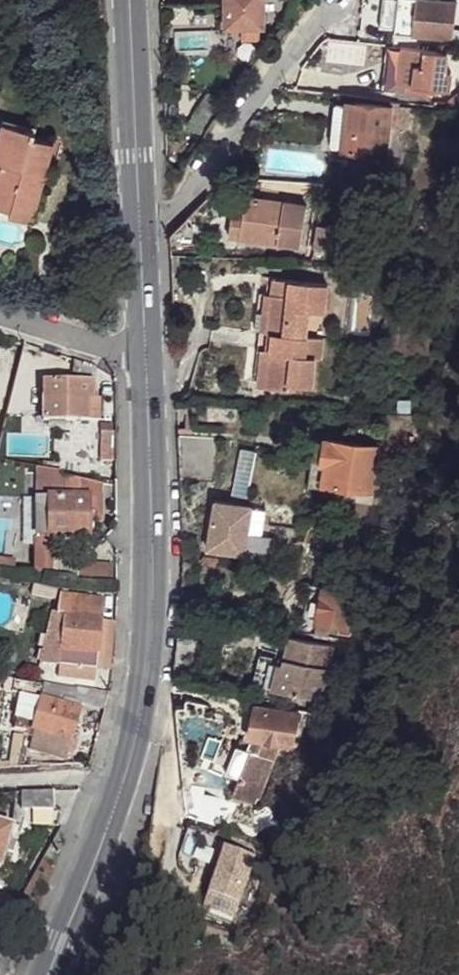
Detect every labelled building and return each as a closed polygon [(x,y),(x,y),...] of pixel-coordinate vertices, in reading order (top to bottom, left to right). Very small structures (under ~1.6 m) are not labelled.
[(262,0),(225,0),(225,28),(262,28),(262,0)] [(457,2),(439,0),(383,0),(379,28),(394,30),(394,34),(452,40),(457,2)] [(328,39),(324,61),(361,67),(365,46),(328,39)] [(388,45),(381,93),(395,95),(396,85),(449,92),(451,73),(445,72),(448,54),(388,45)] [(248,55),(244,60),(250,65),(254,59),(248,55)] [(343,148),(342,151),(388,156),(388,164),(404,165),(409,107),(399,106),(399,103),(390,102),(390,107),(347,103),(347,106),(345,125),(333,124),(331,147),(343,148)] [(347,106),(335,105),(333,124),(345,125),(347,106)] [(10,124),(3,122),(0,134),(0,158),(10,124)] [(10,124),(0,158),(0,163),(3,163),(0,173),(0,207),(11,210),(10,215),(32,221),(54,143),(34,137),(36,132),(10,124)] [(239,237),(300,247),(306,206),(246,196),(243,212),(239,237)] [(228,236),(239,237),(243,212),(232,210),(228,236)] [(338,214),(336,221),(347,223),(348,216),(338,214)] [(317,226),(313,247),(341,251),(347,223),(336,221),(335,229),(317,226)] [(270,294),(279,295),(281,279),(272,278),(270,294)] [(327,284),(281,279),(279,295),(259,293),(255,331),(272,333),(305,336),(308,310),(323,312),(327,284)] [(305,336),(272,333),(266,387),(288,390),(289,384),(311,387),(315,358),(320,359),(323,338),(305,336)] [(100,368),(72,360),(72,381),(42,381),(43,421),(99,421),(99,399),(94,399),(94,381),(100,381),(100,368)] [(116,432),(101,431),(101,461),(116,461),(116,432)] [(321,464),(325,442),(314,440),(307,488),(332,491),(333,486),(323,485),(326,464),(321,464)] [(377,447),(325,440),(325,442),(321,464),(326,464),(323,485),(333,486),(370,492),(377,447)] [(236,478),(251,482),(257,452),(242,449),(240,456),(237,458),(235,468),(237,471),(236,478)] [(58,465),(42,462),(41,467),(58,471),(58,465)] [(45,497),(45,470),(37,468),(36,497),(45,497)] [(56,538),(88,538),(88,522),(102,522),(101,483),(61,478),(61,474),(45,470),(45,497),(36,497),(36,538),(56,538)] [(215,500),(207,548),(244,554),(248,532),(252,507),(252,506),(215,500)] [(265,509),(252,507),(248,532),(261,534),(265,509)] [(56,538),(36,538),(36,547),(56,547),(56,538)] [(36,547),(36,578),(56,581),(56,579),(77,580),(78,564),(56,560),(56,547),(36,547)] [(14,572),(15,562),(3,561),(4,559),(0,559),(0,571),(14,572)] [(113,566),(79,564),(78,582),(113,586),(113,566)] [(58,587),(34,582),(31,596),(55,600),(58,587)] [(369,597),(324,587),(315,623),(345,629),(346,622),(356,624),(369,597)] [(95,669),(101,600),(60,596),(56,614),(52,613),(40,664),(59,666),(94,669),(95,669)] [(108,670),(112,623),(99,622),(95,669),(108,670)] [(277,663),(271,689),(320,701),(333,647),(289,637),(284,659),(282,664),(277,663)] [(259,654),(252,685),(261,687),(258,700),(268,702),(271,689),(277,663),(282,664),(284,659),(259,654)] [(59,666),(58,678),(93,681),(94,669),(59,666)] [(14,680),(7,679),(5,691),(12,693),(14,680)] [(81,703),(75,702),(76,689),(14,680),(12,693),(11,693),(21,695),(16,718),(35,724),(33,730),(35,731),(29,749),(65,759),(68,749),(71,740),(81,703)] [(250,750),(232,796),(251,804),(255,795),(259,797),(280,743),(293,746),(299,715),(254,705),(248,737),(261,740),(257,752),(250,750)] [(17,721),(15,730),(26,732),(28,723),(17,721)] [(9,768),(18,767),(25,737),(15,735),(11,762),(0,762),(0,768),(9,768)] [(53,790),(21,792),(21,809),(53,809),(53,790)] [(0,866),(13,825),(0,821),(0,865),(0,866)] [(139,899),(128,894),(122,907),(132,912),(139,899)]
